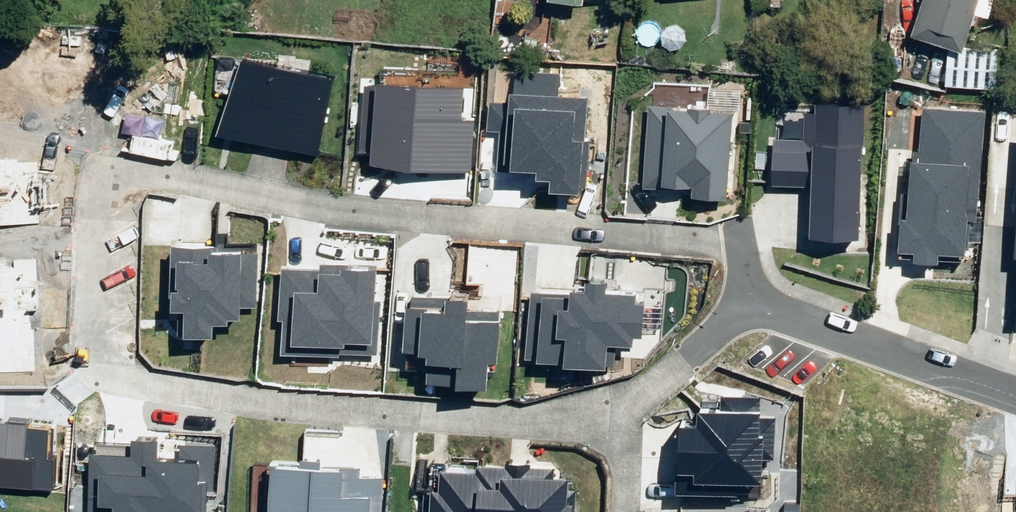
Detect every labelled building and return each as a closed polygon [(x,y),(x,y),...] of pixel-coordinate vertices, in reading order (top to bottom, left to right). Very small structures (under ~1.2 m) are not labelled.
[(960,45),(975,0),(920,0),(910,28),(960,45)] [(944,83),(994,86),(996,49),(947,45),(944,83)] [(718,70),(734,71),(735,59),(719,58),(718,70)] [(898,72),(940,78),(941,64),(900,58),(898,72)] [(330,79),(241,62),(214,135),(313,155),(330,79)] [(561,75),(515,72),(513,104),(490,102),(488,130),(500,131),(497,171),(551,175),(550,194),(583,196),(591,101),(560,98),(561,75)] [(463,91),(377,87),(373,168),(469,173),(472,122),(462,122),(463,91)] [(861,241),(868,103),(816,100),(815,135),(812,190),(810,238),(861,241)] [(725,204),(733,109),(670,103),(648,115),(642,189),(661,190),(662,182),(693,184),(691,201),(725,204)] [(974,226),(987,114),(917,106),(905,213),(900,213),(895,257),(958,264),(962,225),(974,226)] [(815,135),(770,133),(767,188),(812,190),(815,135)] [(40,223),(36,155),(0,157),(0,225),(40,223)] [(253,307),(253,245),(169,245),(169,337),(211,337),(211,318),(234,318),(234,307),(253,307)] [(0,266),(0,372),(37,370),(34,310),(40,310),(38,264),(0,266)] [(372,304),(372,266),(320,266),(320,273),(280,273),(280,322),(282,322),(282,356),(376,357),(376,304),(372,304)] [(584,296),(533,294),(530,367),(611,370),(612,347),(630,348),(631,337),(641,338),(642,298),(603,297),(604,285),(584,285),(584,296)] [(466,302),(406,302),(406,352),(425,352),(425,389),(485,390),(485,364),(496,364),(496,312),(466,312),(466,302)] [(678,430),(677,494),(759,495),(759,460),(772,460),(773,401),(721,400),(721,415),(698,415),(697,431),(678,430)] [(0,425),(0,487),(49,492),(52,461),(44,461),(47,429),(0,425)] [(87,511),(202,511),(204,466),(156,464),(157,443),(130,442),(129,459),(90,456),(87,511)] [(428,511),(574,511),(575,493),(566,492),(567,483),(551,482),(552,468),(476,463),(476,475),(439,473),(437,494),(430,493),(428,511)] [(269,511),(377,511),(379,482),(357,481),(357,472),(271,468),(269,511)]
